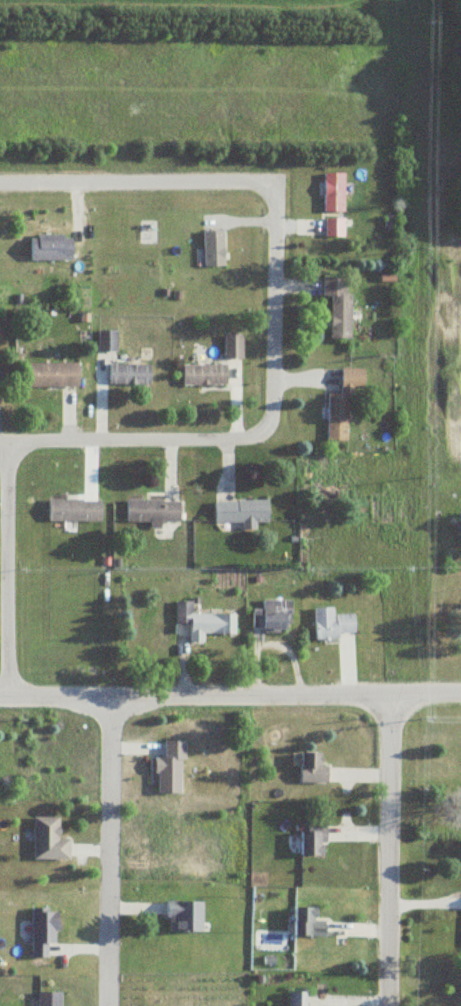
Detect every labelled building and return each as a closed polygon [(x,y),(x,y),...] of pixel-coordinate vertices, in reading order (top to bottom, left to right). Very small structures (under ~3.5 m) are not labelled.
[(341,173),(321,173),(321,212),(341,212),(341,173)] [(341,237),(341,219),(322,219),(322,237),(341,237)] [(201,267),(222,267),(222,232),(201,232),(201,267)] [(69,260),(69,235),(28,235),(28,260),(69,260)] [(329,298),(329,339),(348,339),(348,278),(321,278),(321,298),(329,298)] [(113,351),(113,332),(96,332),(96,351),(113,351)] [(239,336),(222,336),(222,358),(239,358),(239,336)] [(25,364),(25,388),(75,388),(75,364),(25,364)] [(107,385),(148,385),(148,365),(107,365),(107,385)] [(224,386),(224,365),(180,365),(180,386),(224,386)] [(347,391),(362,391),(362,370),(339,369),(338,394),(326,394),(325,441),(346,442),(347,391)] [(46,522),(99,522),(99,500),(46,500),(46,522)] [(124,523),(177,523),(177,501),(124,501),(124,523)] [(240,523),(240,531),(254,531),(254,523),(266,523),(265,501),(212,502),(212,524),(240,523)] [(288,629),(288,601),(260,601),(260,611),(250,611),(250,629),(288,629)] [(189,613),(189,602),(173,602),(173,623),(187,623),(187,634),(231,634),(231,613),(189,613)] [(332,615),(331,607),(312,608),(313,638),(352,637),(351,614),(332,615)] [(452,614),(453,635),(460,634),(460,614),(452,614)] [(325,766),(319,766),(319,752),(299,752),(299,782),(325,782),(325,766)] [(156,758),(156,790),(174,790),(174,766),(168,766),(168,758),(156,758)] [(31,859),(67,859),(67,839),(56,839),(56,816),(31,816),(31,859)] [(299,826),(299,855),(323,855),(323,826),(299,826)] [(200,901),(165,901),(165,931),(200,931),(200,901)] [(322,920),(314,920),(314,907),(292,907),(292,935),(322,935),(322,920)] [(45,943),(55,943),(55,909),(30,909),(30,958),(45,958),(45,943)] [(60,992),(33,992),(33,1005),(60,1005),(60,992)] [(305,992),(288,992),(288,1005),(305,1005),(305,992)]
